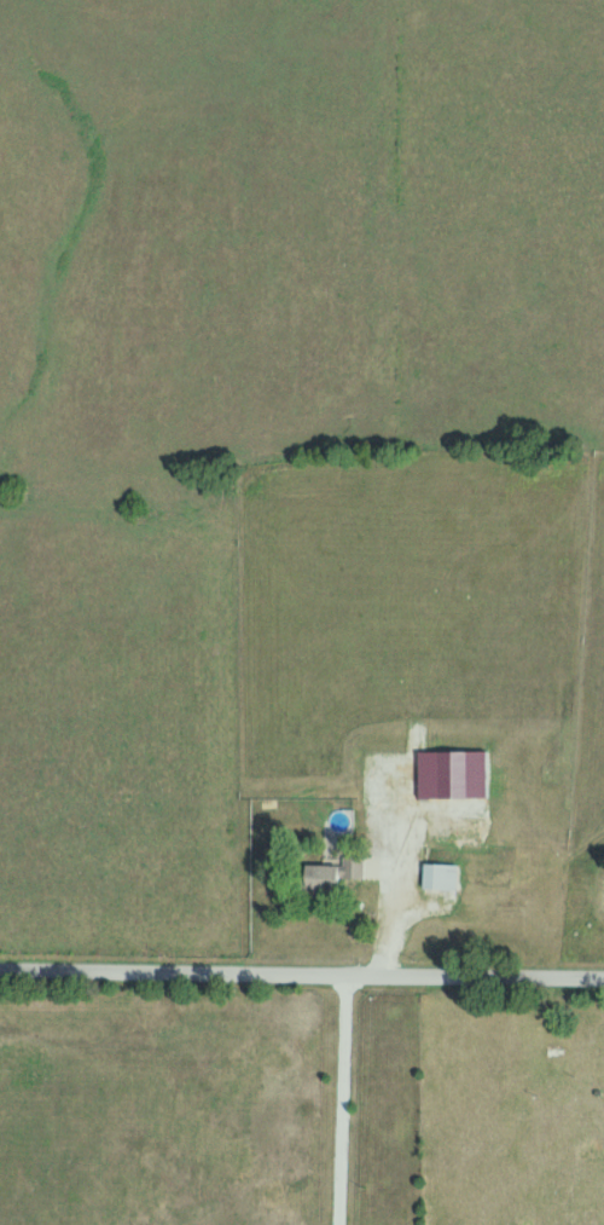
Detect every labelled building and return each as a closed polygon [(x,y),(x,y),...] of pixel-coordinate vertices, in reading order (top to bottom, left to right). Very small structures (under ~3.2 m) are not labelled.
[(483,748),(414,750),(415,797),(483,795),(483,748)] [(362,877),(362,855),(341,854),(340,876),(362,877)] [(454,888),(454,864),(419,863),(419,887),(454,888)] [(332,888),(333,865),(300,864),(299,887),(332,888)]
